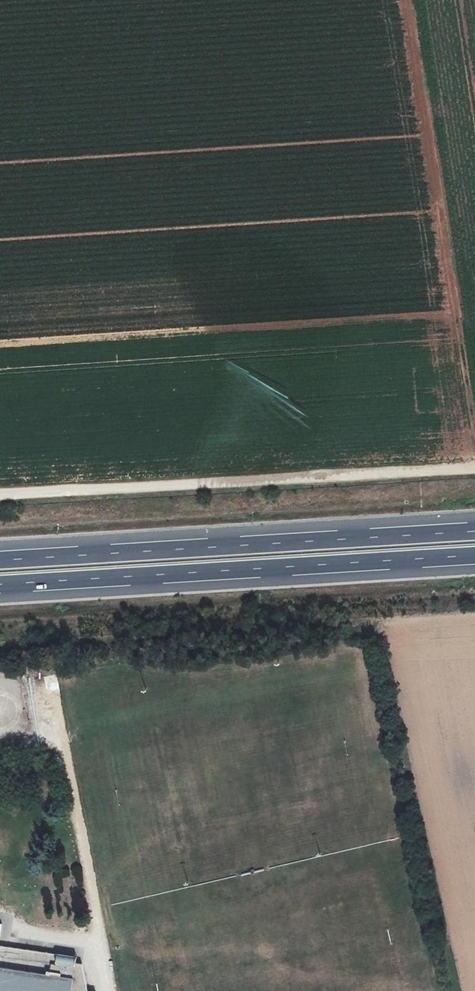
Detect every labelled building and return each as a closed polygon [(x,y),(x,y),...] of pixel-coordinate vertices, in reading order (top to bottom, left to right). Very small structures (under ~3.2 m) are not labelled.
[(85,964),(78,963),(79,957),(0,945),(0,990),(89,990),(85,964)]
